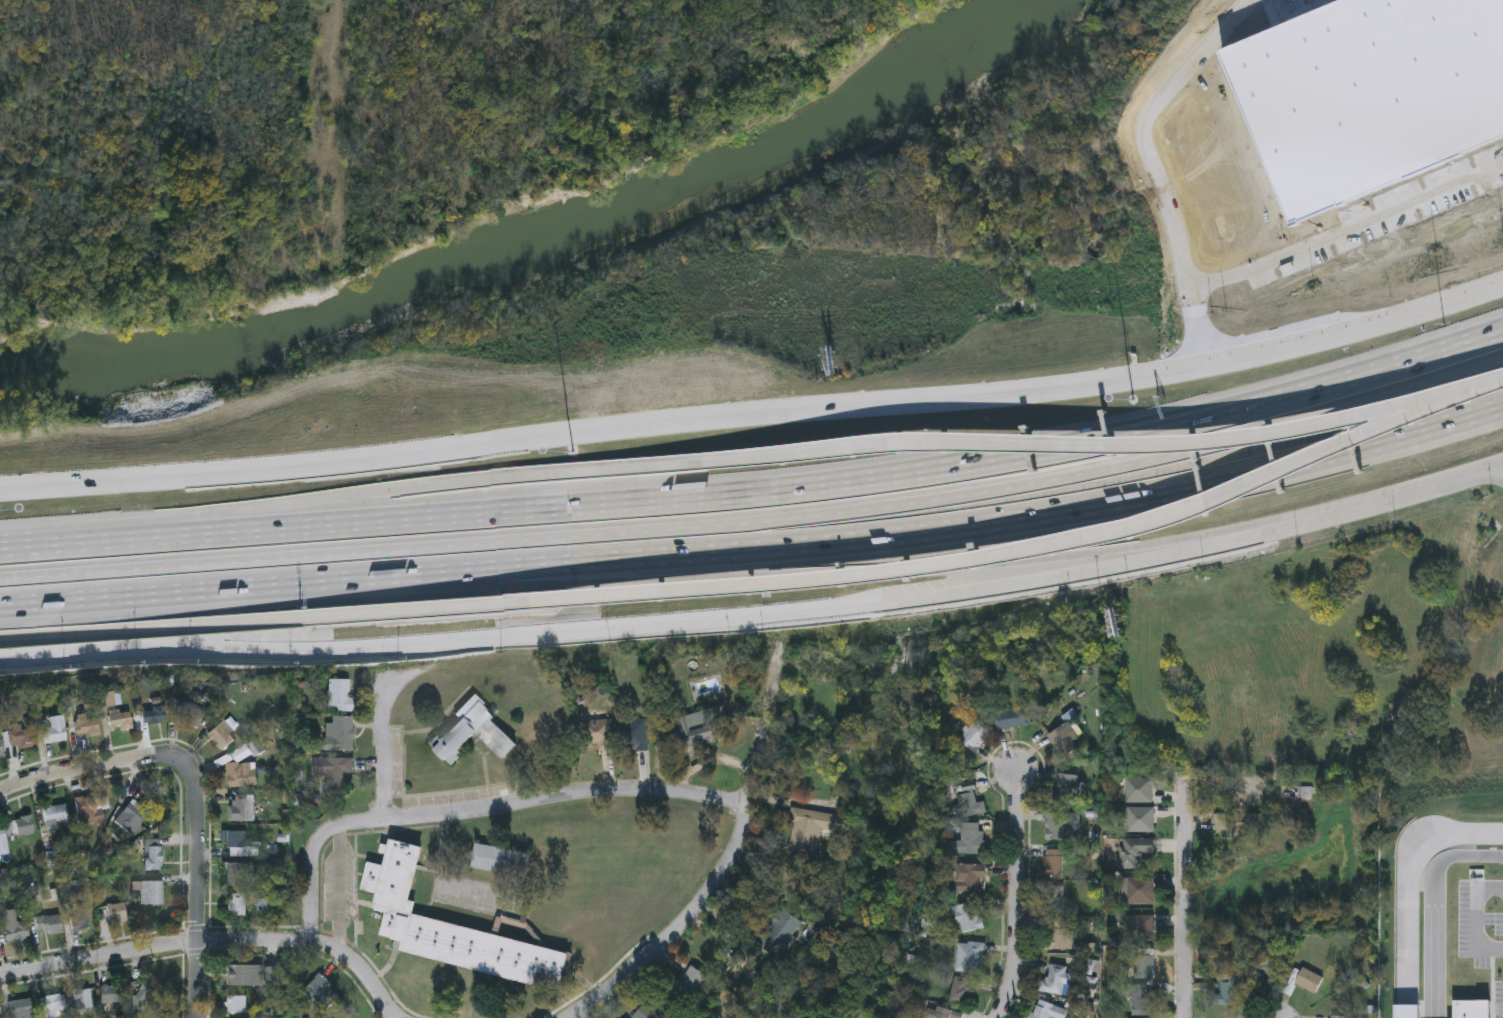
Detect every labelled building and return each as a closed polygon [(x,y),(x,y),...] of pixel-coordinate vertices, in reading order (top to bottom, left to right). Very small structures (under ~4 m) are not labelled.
[(352,678),(352,711),(329,711),(329,678),(352,678)] [(120,704),(101,706),(99,692),(119,690),(120,704)] [(457,755),(459,758),(451,767),(427,744),(436,735),(439,738),(459,717),(455,714),(474,695),(494,715),(490,719),(517,745),(503,760),(477,735),(457,755)] [(177,715),(187,700),(205,713),(195,728),(177,715)] [(166,722),(143,723),(142,708),(165,707),(166,722)] [(1026,726),(997,729),(994,712),(1024,709),(1026,726)] [(108,713),(131,711),(131,727),(109,729),(108,713)] [(716,711),(719,743),(674,747),(670,716),(716,711)] [(44,742),(42,728),(51,727),(50,716),(64,714),(67,740),(44,742)] [(99,734),(79,735),(78,715),(98,714),(99,734)] [(354,715),(354,750),(327,750),(327,715),(354,715)] [(583,744),(583,720),(611,720),(611,751),(597,751),(597,744),(583,744)] [(646,720),(646,751),(627,751),(627,720),(646,720)] [(989,730),(976,752),(960,742),(972,720),(989,730)] [(236,738),(224,750),(208,734),(220,722),(236,738)] [(1081,740),(1059,754),(1047,736),(1069,722),(1081,740)] [(9,726),(35,726),(35,746),(9,746),(9,726)] [(251,752),(239,761),(233,754),(246,744),(251,752)] [(353,773),(345,773),(345,789),(325,789),(325,779),(312,779),(312,758),(353,758),(353,773)] [(256,787),(227,787),(227,762),(256,762),(256,787)] [(1079,774),(1079,803),(1057,803),(1057,774),(1079,774)] [(1310,798),(1282,798),(1282,776),(1310,776),(1310,798)] [(1153,803),(1125,803),(1125,779),(1153,779),(1153,803)] [(955,793),(963,792),(962,782),(973,781),(976,803),(984,802),(985,814),(958,818),(955,793)] [(103,809),(105,821),(79,824),(76,797),(108,794),(109,808),(103,809)] [(230,795),(255,795),(255,822),(230,822),(230,795)] [(133,835),(115,821),(134,798),(151,812),(133,835)] [(58,827),(48,829),(43,807),(66,802),(69,819),(57,822),(58,827)] [(1126,833),(1126,808),(1153,808),(1153,833),(1126,833)] [(814,858),(786,854),(792,809),(845,816),(843,833),(818,830),(814,858)] [(1045,838),(1045,813),(1082,813),(1082,838),(1045,838)] [(18,836),(14,819),(31,814),(35,832),(18,836)] [(960,841),(960,823),(980,823),(980,831),(984,831),(984,854),(947,854),(947,841),(960,841)] [(9,852),(0,854),(0,827),(4,826),(9,852)] [(247,831),(247,848),(230,848),(230,831),(247,831)] [(1139,869),(1119,869),(1119,839),(1154,839),(1154,855),(1139,855),(1139,869)] [(562,990),(400,956),(403,943),(380,938),(385,914),(370,911),(372,899),(360,896),(367,864),(383,868),(389,842),(421,848),(410,903),(416,904),(413,919),(569,952),(562,990)] [(147,869),(147,846),(162,846),(162,869),(147,869)] [(502,848),(502,873),(474,873),(474,848),(502,848)] [(1062,850),(1062,876),(1043,876),(1043,850),(1062,850)] [(249,863),(249,885),(227,885),(227,863),(249,863)] [(955,893),(955,865),(985,865),(985,893),(955,893)] [(1153,903),(1122,903),(1122,878),(1153,878),(1153,903)] [(163,904),(140,904),(140,881),(163,881),(163,904)] [(1044,913),(1044,886),(1063,886),(1063,913),(1044,913)] [(247,894),(247,916),(230,916),(230,894),(247,894)] [(127,919),(109,922),(106,905),(124,902),(127,919)] [(983,929),(959,933),(955,906),(979,902),(983,929)] [(87,930),(71,930),(71,909),(87,909),(87,930)] [(802,924),(776,959),(756,944),(781,909),(802,924)] [(6,941),(2,911),(15,910),(17,922),(28,920),(30,938),(6,941)] [(37,935),(36,916),(61,914),(62,933),(37,935)] [(1153,915),(1153,940),(1126,940),(1126,915),(1153,915)] [(1046,950),(1046,923),(1066,923),(1066,950),(1046,950)] [(956,973),(956,943),(983,943),(983,973),(956,973)] [(1153,979),(1134,979),(1134,949),(1153,949),(1153,979)] [(1278,951),(1278,973),(1253,973),(1253,951),(1278,951)] [(227,964),(253,964),(253,986),(227,986),(227,964)] [(672,993),(691,966),(707,976),(688,1003),(672,993)] [(1313,995),(1293,982),(1303,967),(1323,980),(1313,995)] [(303,992),(319,974),(341,996),(325,1013),(303,992)] [(1228,983),(1228,976),(1244,976),(1244,993),(1235,993),(1235,1005),(1218,1005),(1218,983),(1228,983)] [(948,1002),(955,977),(972,981),(966,1006),(948,1002)] [(165,1003),(145,1002),(145,984),(165,985),(165,1003)] [(126,985),(126,1002),(101,1002),(101,985),(126,985)] [(1131,985),(1148,985),(1148,1004),(1153,1004),(1153,1015),(1131,1015),(1131,985)] [(76,1009),(74,989),(91,988),(92,1008),(76,1009)] [(672,1013),(667,1017),(636,1017),(633,1015),(655,994),(672,1013)] [(43,995),(65,995),(65,1011),(58,1011),(58,1016),(43,1016),(43,995)] [(247,1013),(228,1013),(228,996),(247,996),(247,1013)] [(33,998),(35,1017),(12,1017),(10,1000),(33,998)] [(1068,1011),(1065,1017),(1054,1017),(1050,1016),(1049,1017),(1030,1017),(1038,999),(1068,1011)] [(962,1014),(961,1017),(953,1017),(950,1017),(926,1017),(928,1009),(937,1011),(938,1008),(962,1014)]
